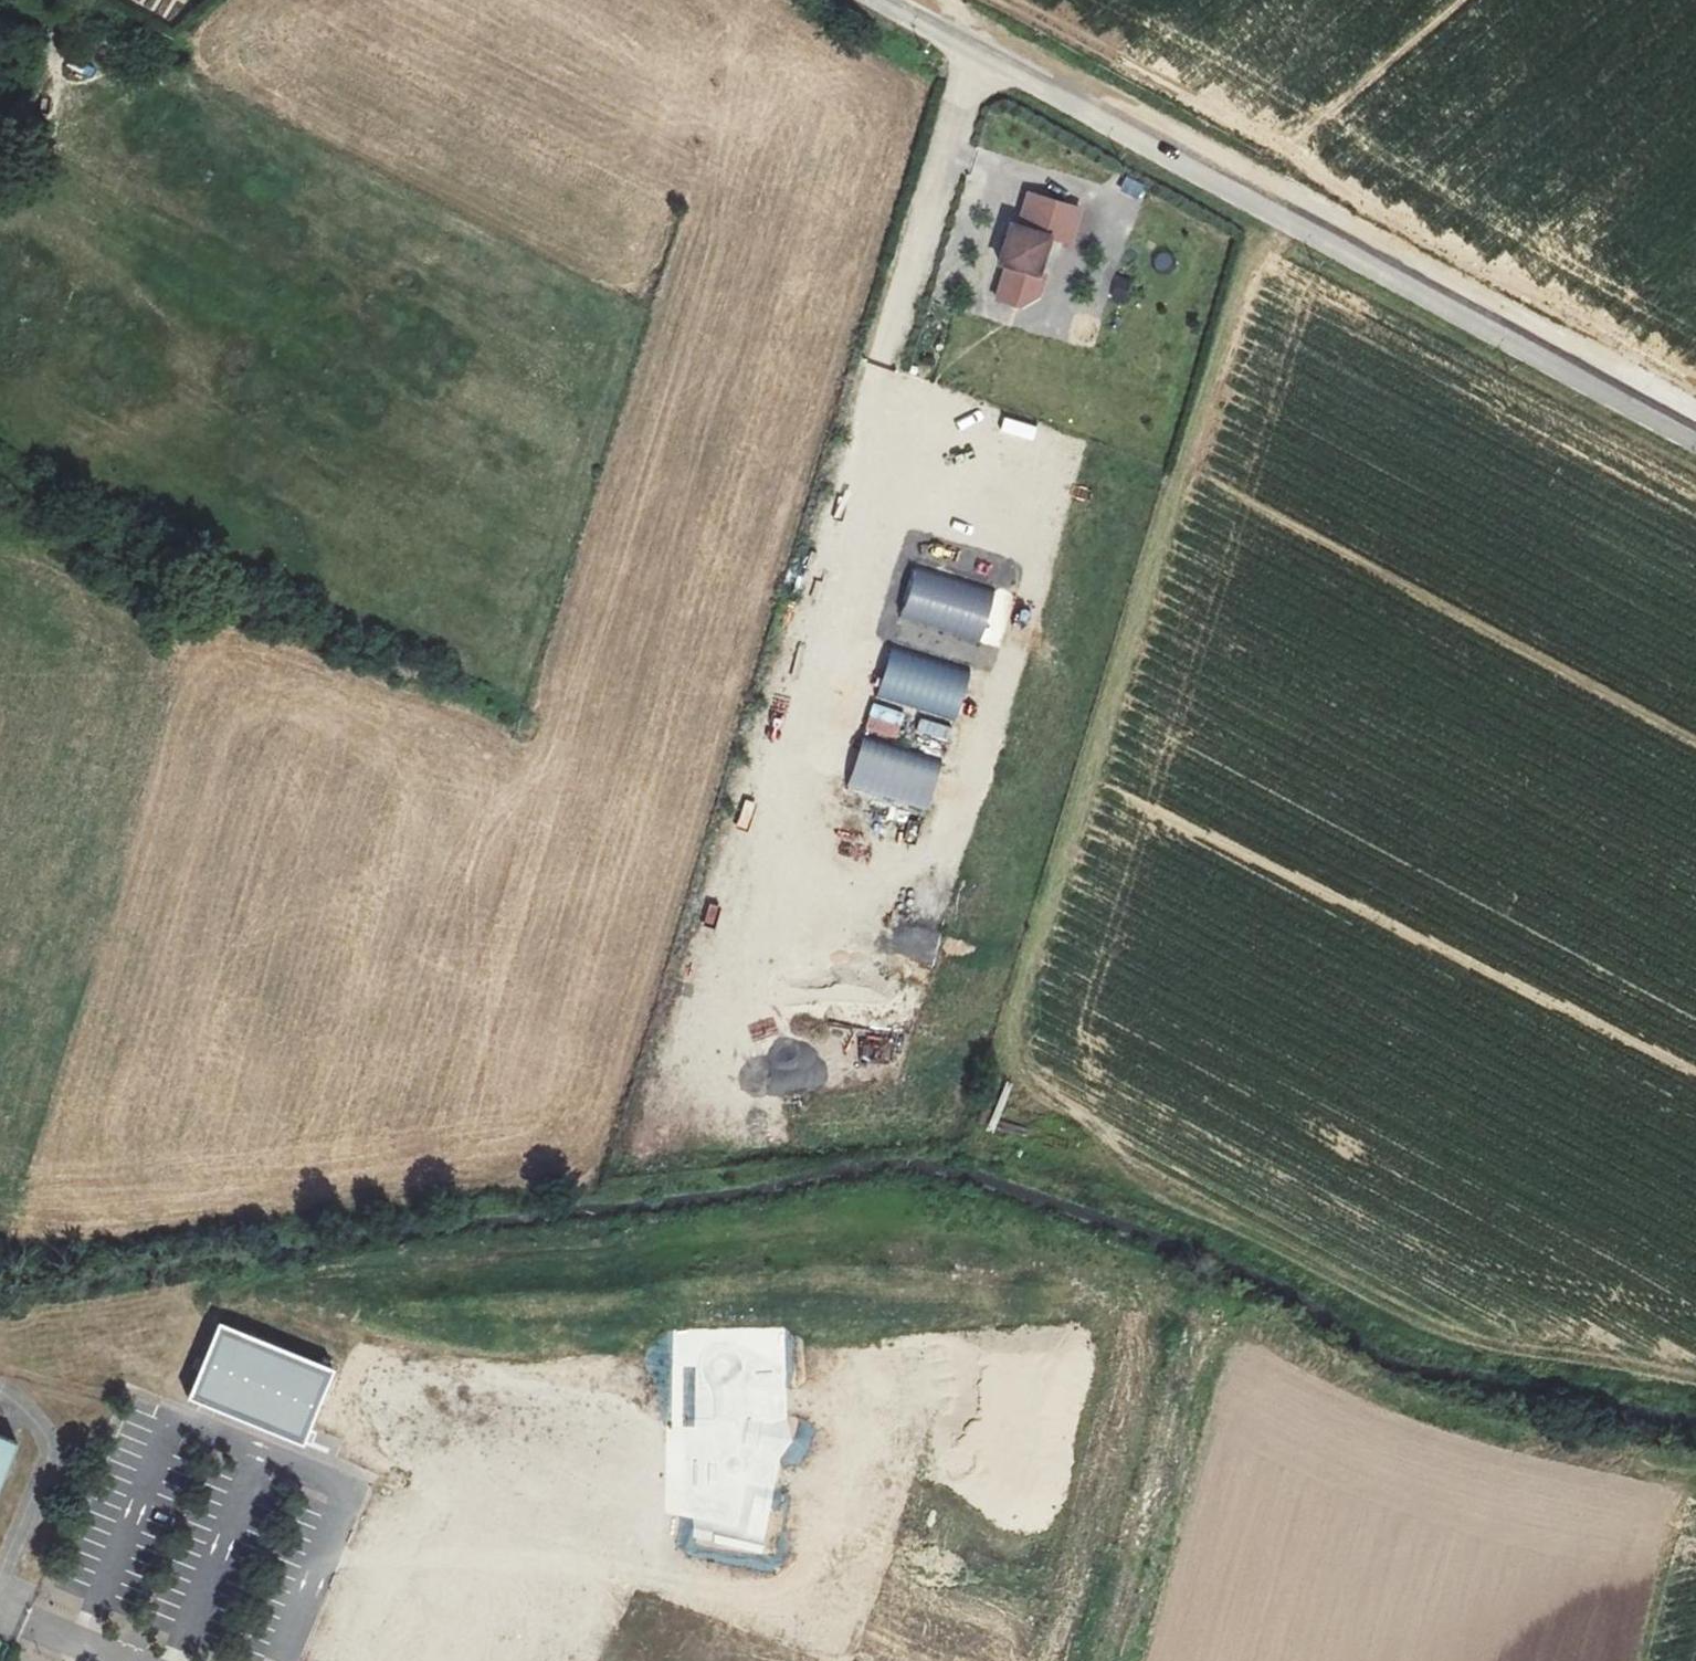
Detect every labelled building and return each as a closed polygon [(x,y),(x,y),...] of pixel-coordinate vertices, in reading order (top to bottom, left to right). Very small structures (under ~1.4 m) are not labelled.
[(1070,246),(1081,207),(1020,191),(990,302),(1032,313),(1051,241),(1070,246)] [(893,642),(927,649),(931,633),(897,626),(893,642)] [(918,731),(949,740),(970,670),(893,646),(877,697),(924,711),(918,731)] [(865,729),(898,739),(906,712),(874,702),(865,729)] [(931,808),(941,757),(860,740),(850,791),(931,808)] [(905,890),(892,959),(927,966),(941,897),(905,890)] [(338,1368),(222,1321),(191,1398),(307,1445),(338,1368)] [(12,1439),(0,1434),(0,1469),(12,1439)]
